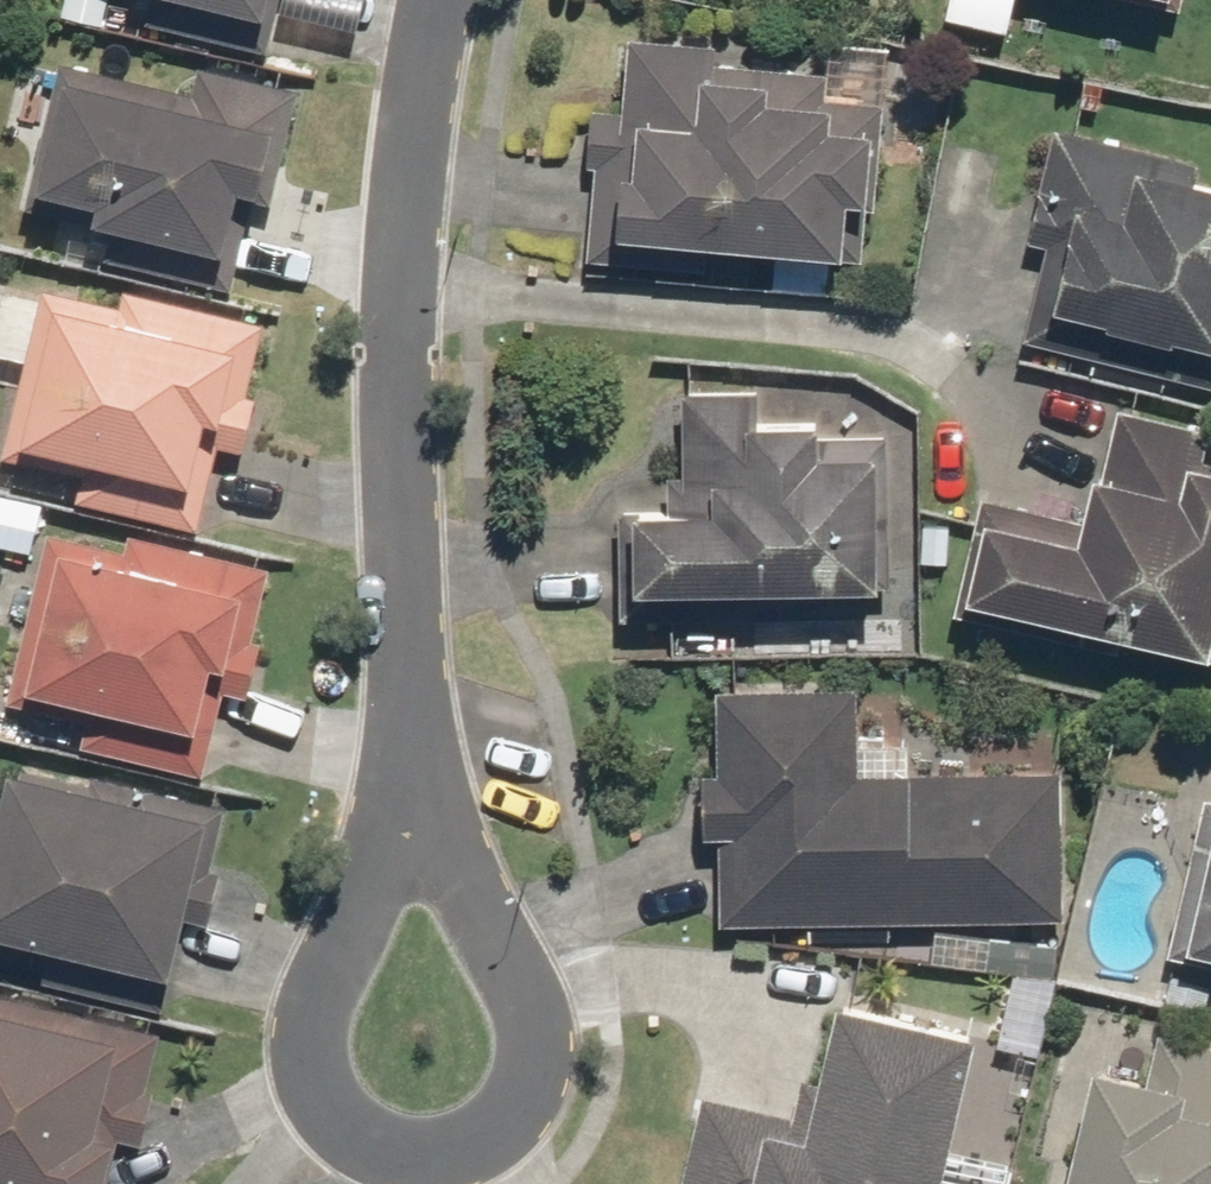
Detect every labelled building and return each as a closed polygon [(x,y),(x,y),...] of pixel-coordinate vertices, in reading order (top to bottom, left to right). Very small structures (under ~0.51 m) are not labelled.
[(15,17),(261,58),(270,0),(18,0),(15,17)] [(931,20),(998,36),(1007,0),(936,0),(931,20)] [(1172,17),(1177,0),(1103,0),(1172,17)] [(586,169),(578,264),(706,274),(707,254),(861,267),(875,102),(820,98),(821,76),(705,66),(706,45),(616,38),(610,113),(576,110),(571,168),(586,169)] [(109,277),(218,293),(232,201),(243,203),(253,136),(273,139),(281,84),(185,69),(183,86),(19,61),(12,102),(33,106),(16,215),(116,231),(109,277)] [(1044,126),(1014,242),(1036,248),(1012,341),(1210,392),(1210,193),(1185,187),(1191,163),(1044,126)] [(115,287),(109,310),(0,283),(0,355),(9,358),(0,393),(0,468),(67,485),(64,498),(186,529),(226,366),(244,370),(256,322),(115,287)] [(608,516),(610,624),(888,619),(885,437),(804,439),(804,423),(750,424),(749,392),(672,394),(673,478),(656,478),(657,516),(608,516)] [(942,616),(1209,680),(1210,672),(1210,450),(1196,447),(1200,430),(1109,408),(1092,479),(1075,475),(1064,520),(970,497),(942,616)] [(117,548),(40,531),(3,704),(81,720),(73,755),(192,780),(213,682),(233,687),(260,561),(121,531),(117,548)] [(709,841),(711,928),(1058,924),(1057,769),(849,772),(848,689),(707,691),(709,776),(688,777),(689,841),(709,841)] [(37,948),(30,985),(148,1008),(178,858),(205,864),(215,810),(145,796),(144,803),(0,774),(0,940),(37,948)] [(1195,792),(1155,956),(1210,970),(1210,796),(1195,792)] [(0,996),(0,1183),(102,1183),(112,1139),(137,1144),(148,1093),(136,1090),(149,1030),(0,996)] [(668,1183),(927,1183),(960,1039),(817,1007),(791,1121),(688,1098),(668,1183)] [(1070,1069),(1043,1183),(1210,1183),(1210,1046),(1147,1031),(1135,1084),(1070,1069)]
